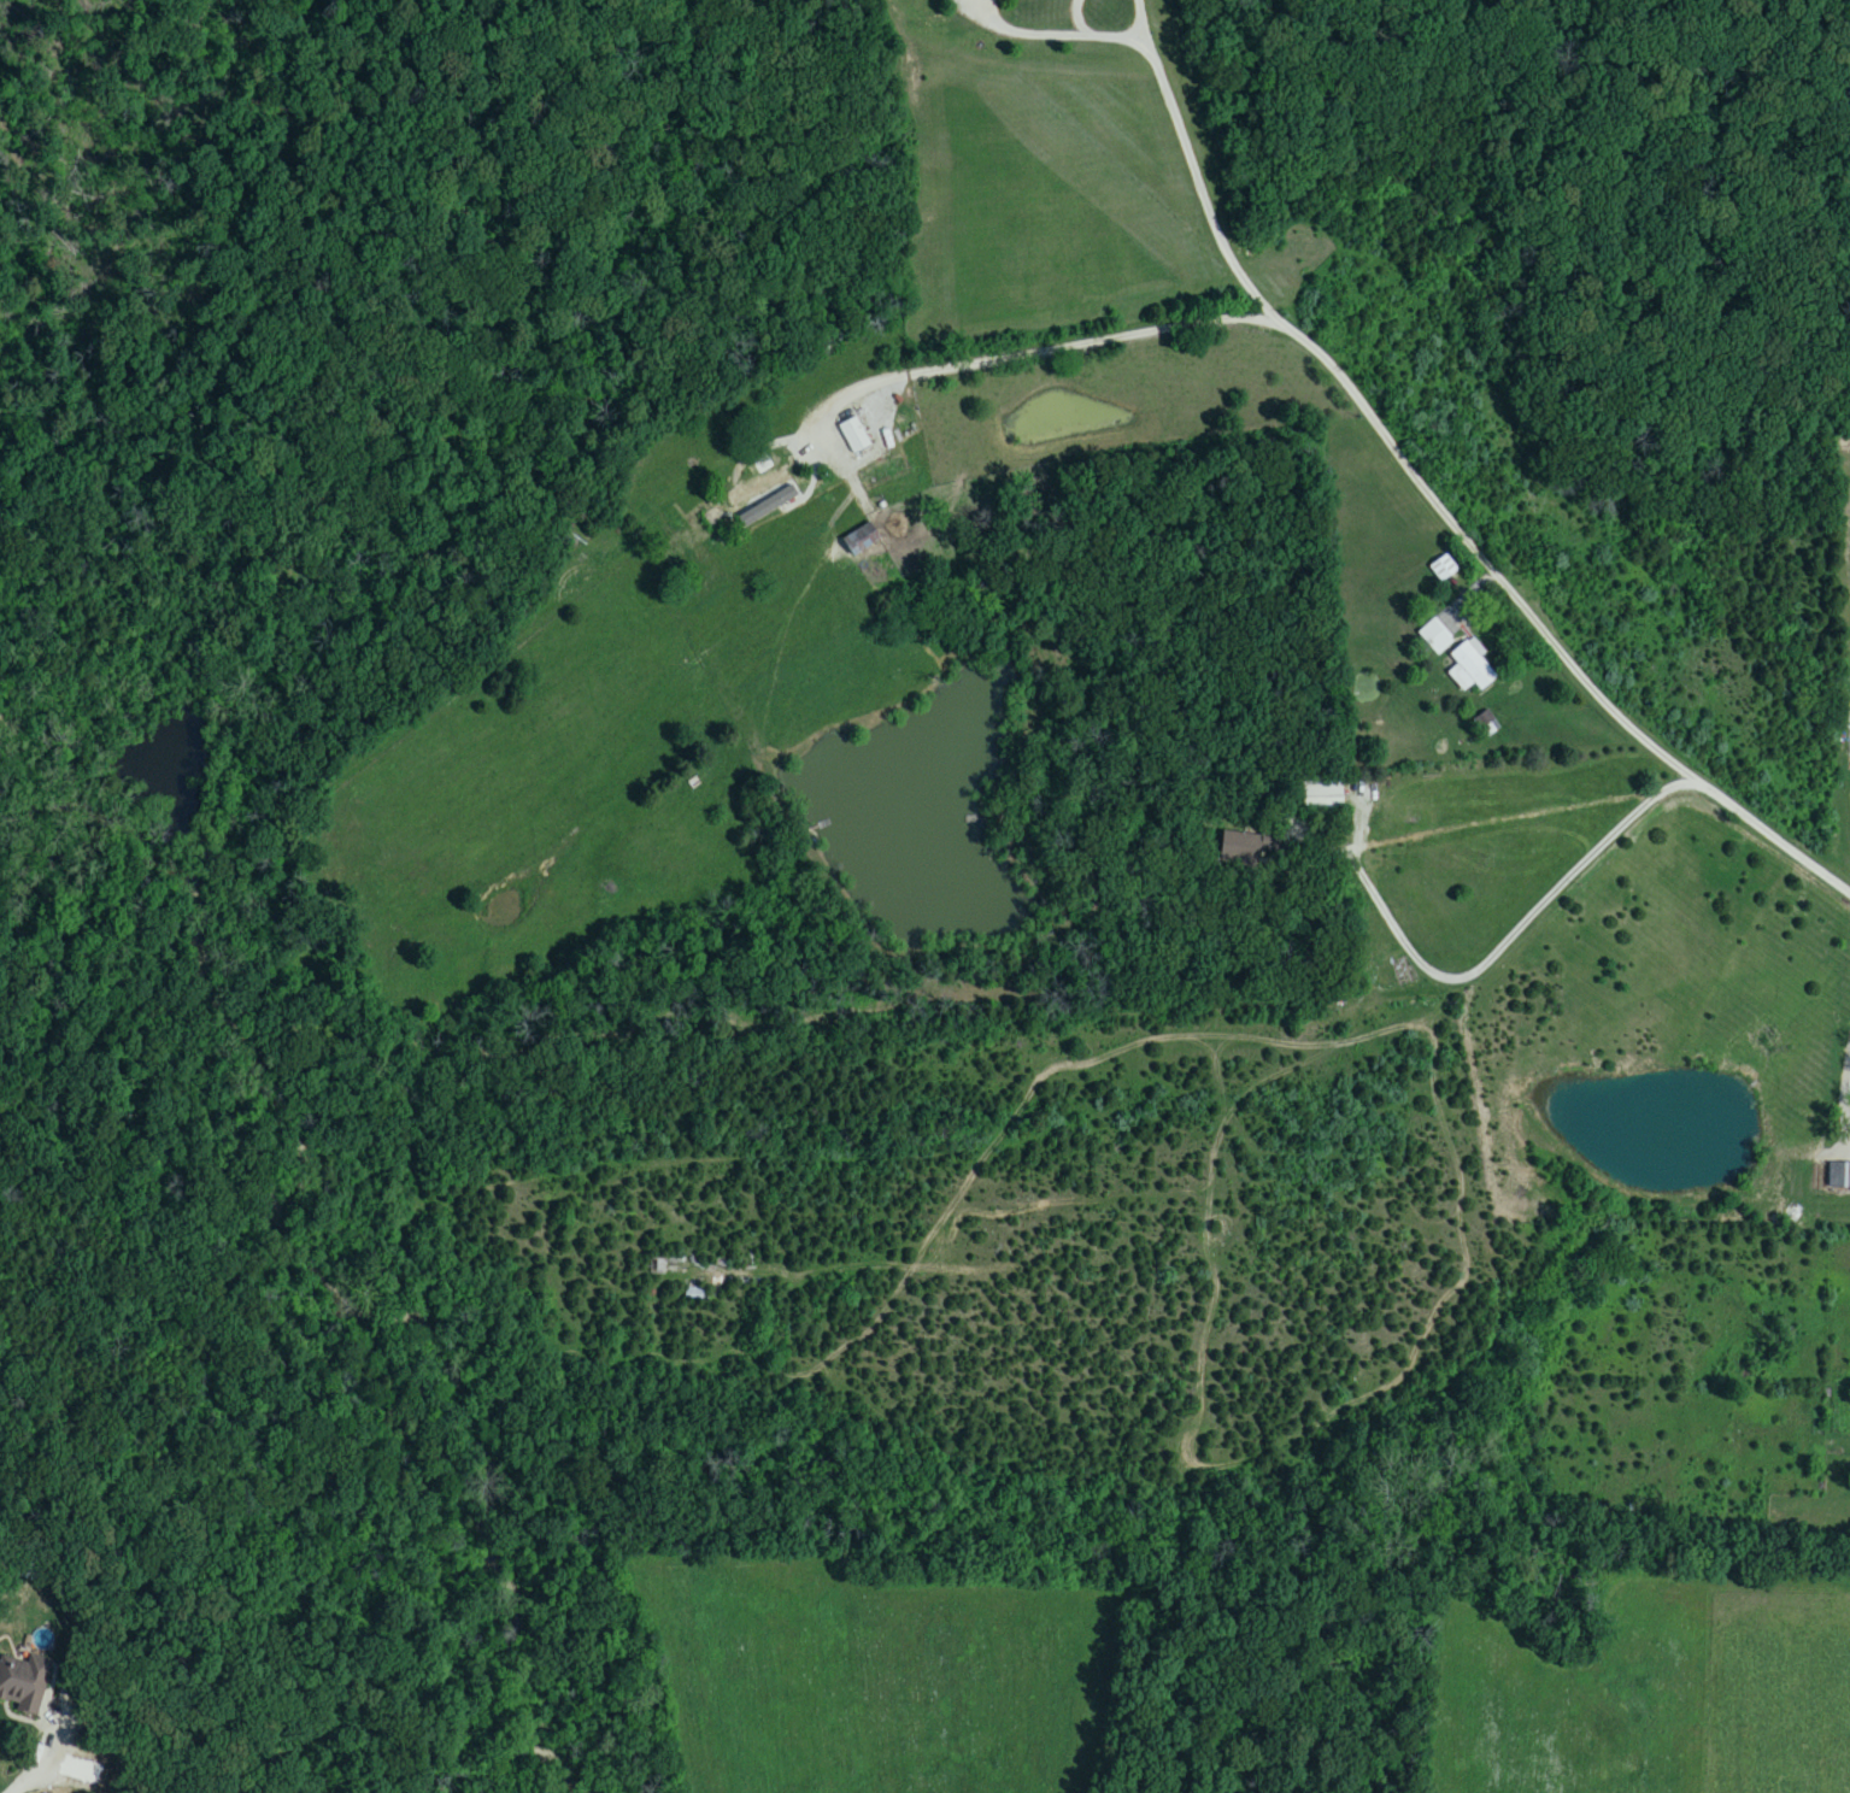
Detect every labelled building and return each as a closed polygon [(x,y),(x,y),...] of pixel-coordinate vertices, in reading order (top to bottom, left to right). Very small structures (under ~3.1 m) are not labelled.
[(839,428),(855,457),(873,447),(857,418),(839,428)] [(753,463),(761,477),(727,497),(733,506),(782,478),(768,454),(753,463)] [(882,546),(873,525),(843,537),(852,559),(882,546)] [(1419,635),(1441,657),(1455,642),(1434,620),(1419,635)] [(1450,655),(1459,665),(1449,673),(1465,693),(1475,684),(1482,692),(1499,678),(1468,640),(1450,655)] [(1303,786),(1303,811),(1343,811),(1343,786),(1303,786)] [(1830,1163),(1830,1189),(1849,1189),(1849,1163),(1830,1163)] [(15,1702),(15,1716),(43,1716),(43,1663),(0,1663),(0,1702),(15,1702)]
